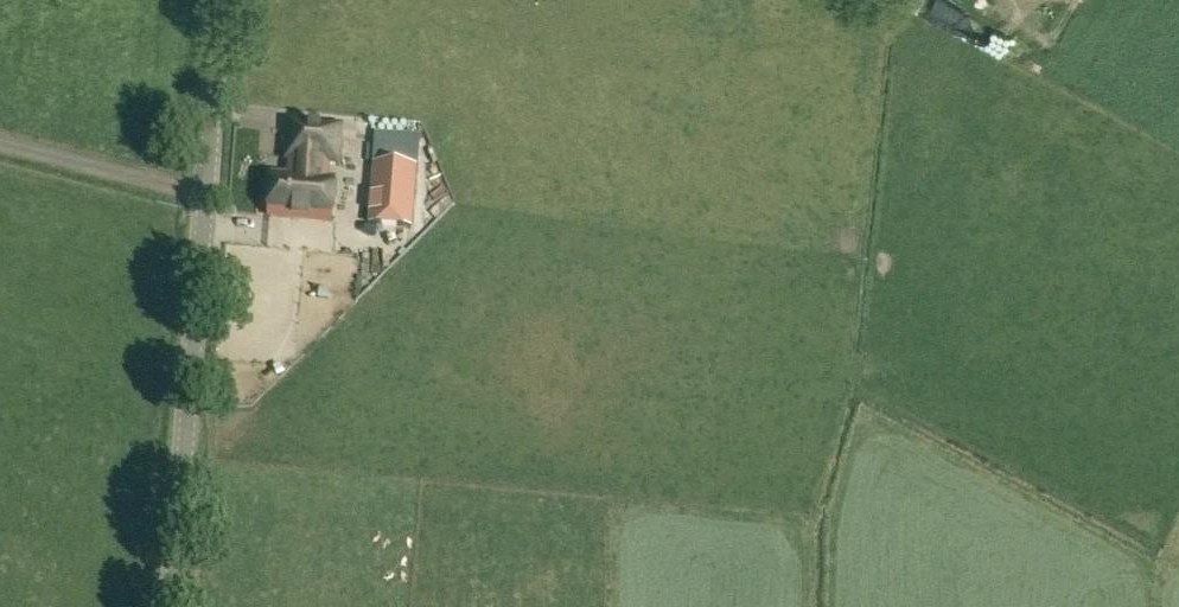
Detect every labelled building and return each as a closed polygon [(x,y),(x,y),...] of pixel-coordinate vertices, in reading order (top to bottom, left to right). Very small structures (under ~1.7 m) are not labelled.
[(339,128),(291,124),(289,157),(293,158),(292,176),(273,175),(269,215),(331,220),(335,180),(324,179),(326,161),(336,161),(339,128)] [(374,163),(369,223),(411,226),(416,167),(374,163)] [(324,250),(323,278),(354,279),(355,251),(324,250)]
